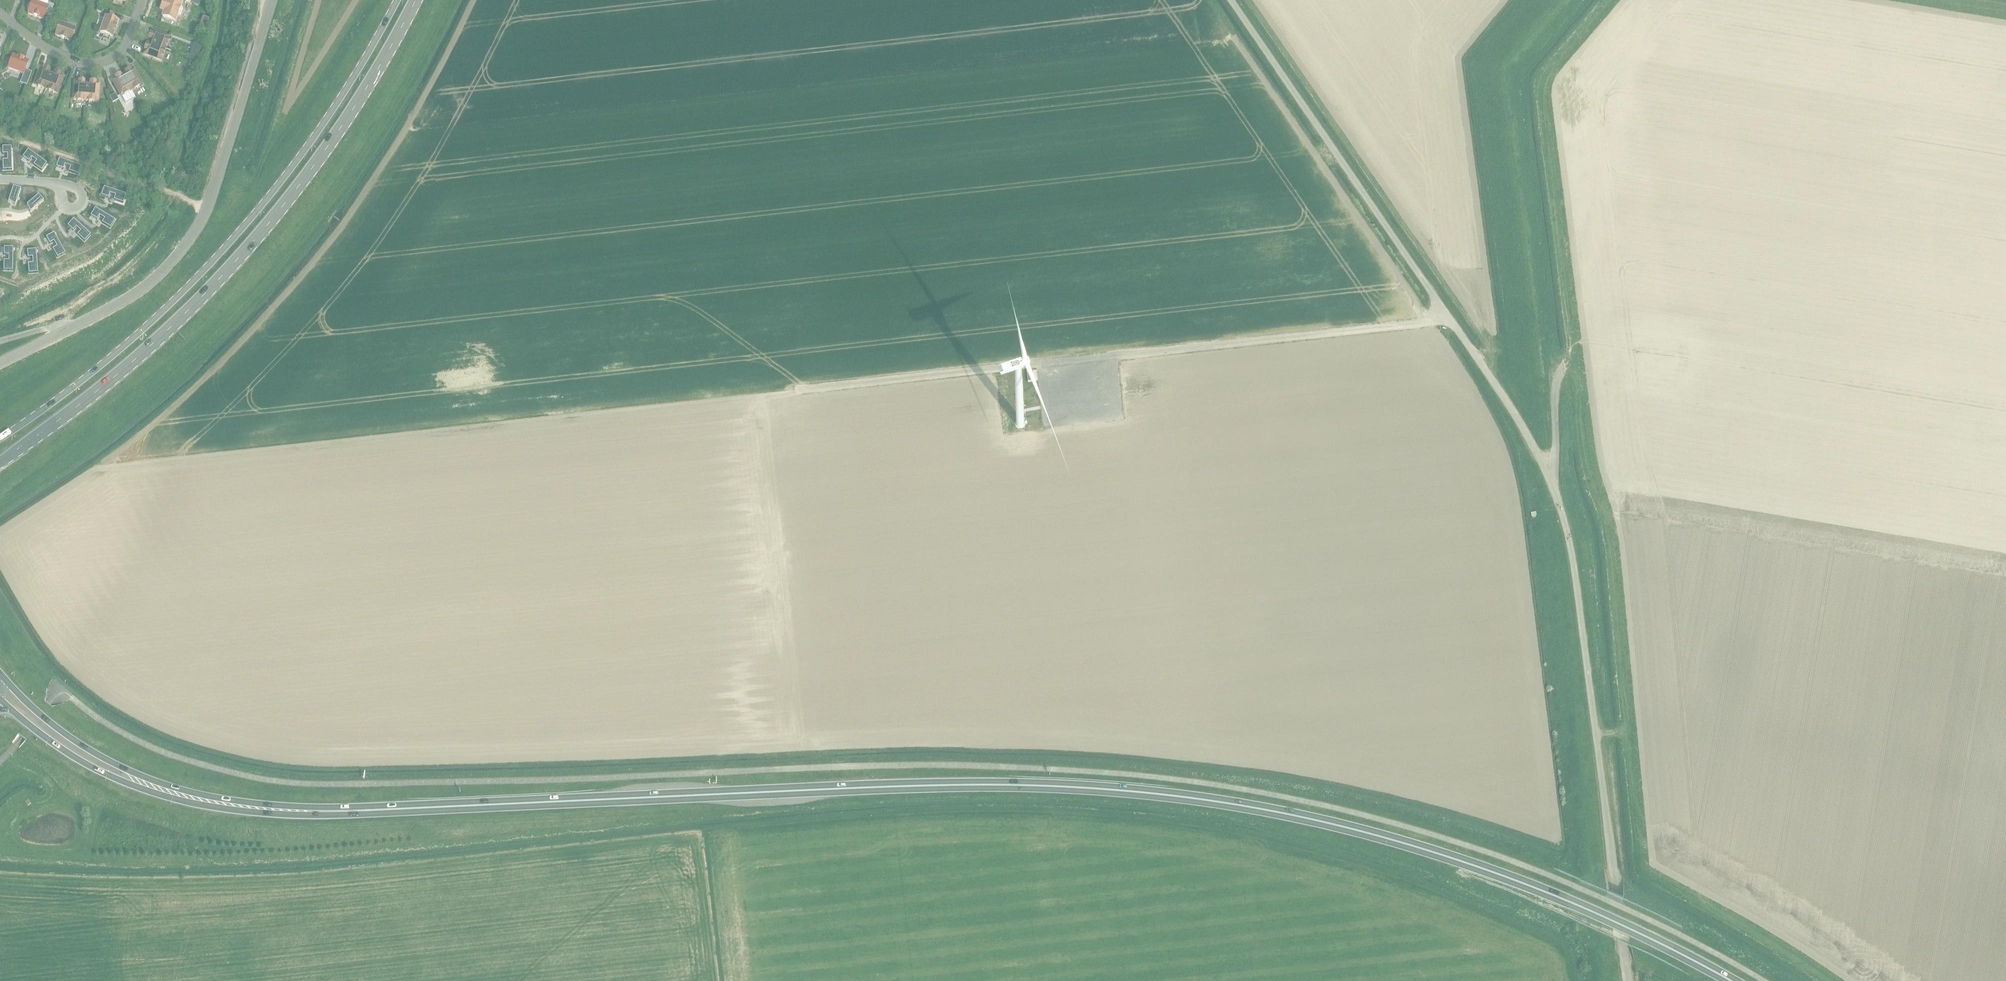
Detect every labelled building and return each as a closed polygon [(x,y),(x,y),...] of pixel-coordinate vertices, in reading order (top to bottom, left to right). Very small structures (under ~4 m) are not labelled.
[(48,3),(49,0),(33,0),(31,4),(30,4),(28,4),(27,8),(28,10),(29,10),(28,14),(43,19),(47,10),(51,12),(54,5),(48,3)] [(168,2),(164,0),(160,9),(164,11),(162,16),(175,21),(177,14),(180,15),(183,8),(180,7),(183,0),(168,0),(168,2)] [(106,16),(100,32),(112,36),(118,21),(106,16)] [(60,23),(55,35),(71,41),(75,28),(60,23)] [(148,42),(165,48),(166,45),(167,46),(169,41),(167,40),(169,37),(152,31),(151,34),(150,34),(148,39),(149,39),(148,42)] [(163,51),(165,48),(148,42),(147,45),(146,45),(144,50),(145,50),(144,54),(160,60),(162,56),(163,57),(165,52),(163,51)] [(195,42),(193,47),(200,50),(202,44),(195,42)] [(13,55),(8,68),(24,74),(22,78),(28,81),(32,71),(25,69),(28,61),(13,55)] [(46,89),(52,72),(49,71),(49,70),(44,68),(44,69),(40,68),(35,84),(38,86),(38,87),(43,89),(43,88),(46,89)] [(123,74),(131,90),(134,88),(135,89),(139,87),(139,86),(142,84),(134,69),(130,70),(130,69),(125,72),(126,73),(123,74)] [(52,72),(46,89),(49,90),(48,91),(53,93),(54,91),(57,93),(63,76),(60,75),(60,74),(55,72),(55,73),(52,72)] [(116,78),(112,80),(121,95),(123,100),(134,95),(131,90),(123,74),(120,76),(120,75),(115,77),(116,78)] [(86,100),(87,83),(84,83),(84,81),(79,81),(79,82),(75,82),(74,99),(77,100),(77,101),(82,101),(83,100),(86,100)] [(87,83),(86,100),(89,100),(89,102),(94,102),(94,101),(98,101),(99,84),(95,84),(96,82),(90,82),(90,83),(87,83)] [(148,124),(140,129),(144,136),(152,132),(148,124)] [(11,147),(2,147),(2,154),(7,154),(7,160),(2,160),(3,170),(12,170),(11,147)] [(28,150),(23,157),(29,161),(31,158),(36,161),(33,165),(41,171),(47,163),(28,150)] [(58,160),(56,167),(63,169),(65,165),(70,167),(69,171),(78,175),(81,166),(59,158),(58,160)] [(13,186),(8,201),(9,201),(9,200),(16,202),(15,205),(20,189),(13,186)] [(104,187),(101,196),(108,198),(109,194),(115,196),(113,200),(123,203),(126,195),(104,187)] [(38,194),(27,204),(27,205),(28,204),(32,209),(30,211),(30,212),(43,200),(38,194)] [(95,208),(90,216),(97,220),(99,216),(104,219),(102,223),(110,228),(115,220),(95,208)] [(73,219),(67,226),(73,231),(76,227),(80,231),(77,235),(84,241),(90,235),(73,219)] [(54,233),(46,237),(49,244),(53,241),(56,247),(52,249),(57,257),(65,253),(54,233)] [(13,247),(4,247),(4,255),(8,255),(8,261),(4,260),(3,270),(12,270),(13,247)] [(36,249),(27,250),(27,257),(32,257),(33,263),(28,263),(29,273),(38,273),(36,249)] [(1017,420),(1016,421),(1016,422),(1015,424),(1015,425),(1016,426),(1016,427),(1017,428),(1019,429),(1020,429),(1022,428),(1023,428),(1024,427),(1024,426),(1025,425),(1025,423),(1024,421),(1023,421),(1022,420),(1021,419),(1020,419),(1019,419),(1018,420),(1017,420)]
